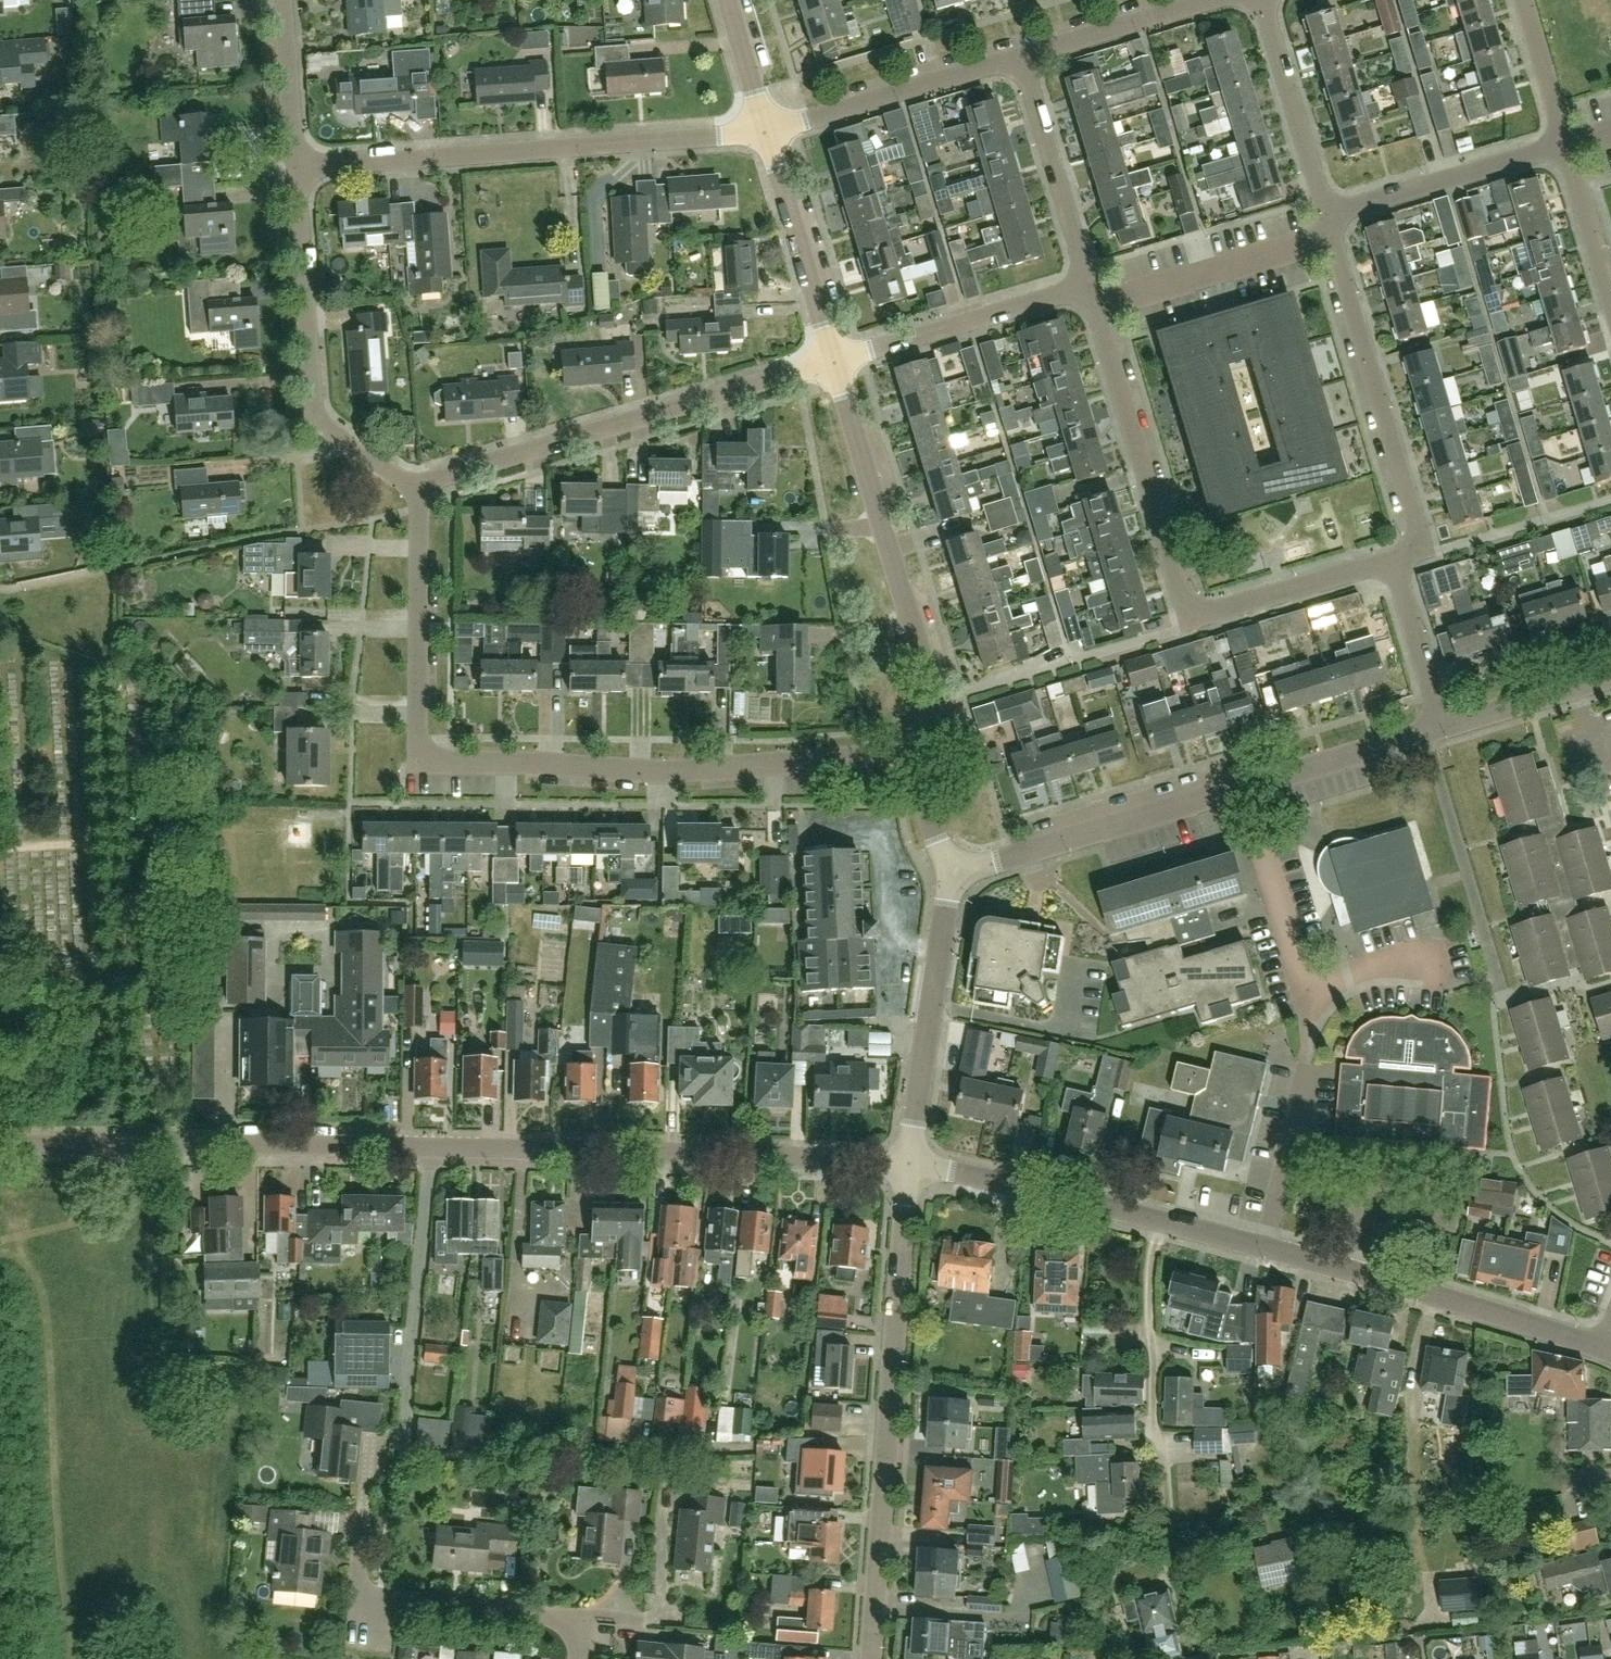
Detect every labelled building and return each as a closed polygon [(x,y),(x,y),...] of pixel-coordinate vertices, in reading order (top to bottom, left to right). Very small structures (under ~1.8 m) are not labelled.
[(3,12),(3,8),(18,7),(17,0),(0,0),(0,12),(3,12)] [(214,0),(182,0),(186,52),(196,51),(197,68),(211,68),(237,66),(234,17),(216,19),(214,0)] [(350,37),(386,34),(384,18),(402,17),(401,0),(347,0),(350,37)] [(451,0),(434,0),(435,15),(452,14),(451,0)] [(683,25),(681,0),(645,0),(647,27),(683,25)] [(805,20),(841,9),(838,0),(799,0),(805,20)] [(893,11),(899,9),(908,35),(925,29),(917,0),(890,0),(893,11)] [(962,0),(933,0),(936,10),(963,2),(962,0)] [(1387,36),(1403,32),(1393,0),(1375,0),(1387,36)] [(1408,30),(1421,26),(1414,0),(1399,0),(1408,30)] [(1464,33),(1453,36),(1454,36),(1493,25),(1485,0),(1475,0),(1456,6),(1464,33)] [(849,36),(841,9),(805,20),(813,47),(849,36)] [(1329,43),(1341,39),(1333,12),(1305,20),(1313,48),(1315,48),(1316,47),(1329,43)] [(1501,53),(1493,25),(1454,36),(1462,64),(1473,61),(1501,53)] [(1424,45),(1427,44),(1423,32),(1409,36),(1415,54),(1426,51),(1424,45)] [(567,34),(557,35),(558,47),(568,46),(567,34)] [(1212,56),(1215,68),(1242,59),(1235,34),(1208,43),(1212,56)] [(546,50),(545,36),(532,36),(533,51),(546,50)] [(1408,56),(1409,56),(1403,38),(1390,41),(1395,59),(1407,55),(1408,56)] [(0,43),(0,86),(20,84),(21,90),(36,89),(34,65),(47,63),(46,39),(0,43)] [(1350,67),(1341,39),(1329,43),(1316,47),(1315,48),(1313,48),(1322,76),(1350,67)] [(1433,67),(1427,44),(1424,45),(1426,51),(1415,54),(1419,71),(1433,67)] [(607,97),(664,92),(662,62),(630,65),(628,47),(594,49),(596,71),(605,70),(607,97)] [(1161,68),(1158,68),(1163,84),(1175,80),(1189,76),(1203,71),(1200,60),(1200,59),(1184,64),(1180,49),(1166,53),(1170,65),(1161,68)] [(394,54),(396,78),(337,83),(339,110),(356,109),(356,115),(413,111),(412,100),(429,99),(427,72),(430,72),(429,52),(394,54)] [(1501,53),(1473,61),(1481,88),(1509,80),(1501,53)] [(1407,55),(1395,59),(1400,76),(1414,72),(1409,56),(1408,56),(1407,55)] [(1070,66),(1074,79),(1066,82),(1074,108),(1126,93),(1143,88),(1155,84),(1156,84),(1148,56),(1135,60),(1139,76),(1104,86),(1096,59),(1070,66)] [(1203,71),(1189,76),(1193,88),(1207,84),(1211,96),(1212,96),(1250,84),(1243,59),(1215,68),(1203,71)] [(476,73),(478,106),(534,102),(533,91),(547,90),(545,62),(531,63),(531,69),(476,73)] [(1350,67),(1322,76),(1330,103),(1358,95),(1350,67)] [(1442,100),(1443,100),(1435,72),(1421,76),(1427,95),(1439,91),(1442,100)] [(1416,78),(1402,82),(1390,86),(1397,108),(1388,111),(1389,116),(1409,110),(1406,100),(1421,95),(1416,78)] [(1175,80),(1163,84),(1167,97),(1170,95),(1178,93),(1175,80)] [(1509,80),(1481,88),(1460,94),(1469,123),(1518,108),(1509,80)] [(1155,84),(1143,88),(1146,99),(1158,95),(1155,84)] [(1250,84),(1212,96),(1215,108),(1201,113),(1205,126),(1219,121),(1230,118),(1258,109),(1250,84)] [(1452,129),(1443,100),(1442,100),(1439,91),(1427,95),(1438,133),(1452,129)] [(1108,112),(1129,105),(1126,93),(1074,108),(1082,134),(1111,125),(1108,112)] [(1330,103),(1338,131),(1366,123),(1382,118),(1377,103),(1362,107),(1358,95),(1330,103)] [(1432,134),(1421,95),(1406,100),(1409,110),(1389,116),(1390,117),(1410,111),(1418,139),(1432,134)] [(1200,110),(1178,115),(1175,101),(1167,103),(1170,119),(1176,118),(1180,139),(1205,134),(1200,110)] [(970,123),(945,131),(942,118),(915,127),(922,151),(934,148),(944,145),(955,142),(970,138),(1003,128),(995,103),(967,111),(970,123)] [(1258,109),(1230,118),(1219,121),(1223,133),(1223,134),(1234,131),(1238,143),(1265,134),(1258,109)] [(916,156),(903,111),(884,116),(890,135),(895,133),(903,160),(916,156)] [(0,117),(0,137),(16,136),(14,116),(0,117)] [(182,187),(214,185),(209,116),(161,119),(163,143),(179,142),(182,187)] [(1219,121),(1205,126),(1207,135),(1208,138),(1223,133),(1219,121)] [(1366,123),(1338,131),(1347,159),(1375,151),(1366,123)] [(863,158),(859,145),(869,142),(863,124),(834,133),(839,150),(830,153),(838,179),(879,167),(875,154),(863,158)] [(1167,124),(1153,128),(1156,138),(1170,134),(1167,124)] [(1111,125),(1082,134),(1089,159),(1123,149),(1119,137),(1115,138),(1111,125)] [(934,148),(922,151),(926,165),(940,160),(936,149),(937,149),(959,142),(963,154),(974,150),(978,149),(982,163),(1011,154),(1003,128),(970,138),(955,142),(944,145),(934,148)] [(1170,134),(1156,138),(1160,150),(1173,146),(1170,134)] [(1241,155),(1202,167),(1204,172),(1206,179),(1206,180),(1245,168),(1273,159),(1265,134),(1238,143),(1241,155)] [(1123,149),(1089,159),(1097,185),(1126,176),(1122,163),(1126,161),(1123,149)] [(943,173),(929,178),(937,205),(939,204),(951,200),(976,193),(1018,180),(1011,154),(982,163),(987,178),(948,189),(943,173)] [(919,166),(916,156),(903,160),(906,170),(919,166)] [(1245,168),(1206,180),(1209,191),(1210,192),(1223,188),(1235,184),(1243,211),(1281,199),(1281,198),(1280,198),(1276,186),(1281,184),(1273,159),(1245,168)] [(944,163),(926,168),(929,178),(943,173),(947,172),(944,163)] [(879,167),(838,179),(845,205),(888,192),(880,167),(879,167)] [(1126,176),(1097,185),(1104,210),(1138,200),(1134,190),(1152,185),(1148,169),(1126,176)] [(1173,190),(1188,186),(1184,174),(1170,179),(1173,190)] [(1540,179),(1519,185),(1517,176),(1492,183),(1500,209),(1491,212),(1494,221),(1548,207),(1540,179)] [(656,181),(655,181),(658,225),(672,224),(671,212),(735,208),(733,188),(718,189),(717,178),(668,181),(668,185),(656,186),(656,181)] [(1206,179),(1197,181),(1201,193),(1209,191),(1206,180),(1206,179)] [(1026,205),(1018,180),(976,193),(982,218),(997,214),(1026,205)] [(658,225),(655,181),(636,183),(636,198),(612,200),(613,215),(617,264),(625,263),(626,275),(629,277),(641,276),(644,273),(643,262),(648,262),(645,225),(658,225)] [(929,197),(927,197),(923,182),(911,186),(915,201),(918,211),(932,207),(929,197)] [(215,206),(214,185),(182,187),(186,238),(199,237),(201,257),(211,256),(211,254),(235,252),(231,205),(215,206)] [(1188,186),(1173,190),(1186,236),(1201,231),(1188,186)] [(4,237),(1,204),(25,202),(24,188),(0,190),(0,237),(4,237)] [(845,205),(846,206),(844,209),(847,218),(850,220),(853,231),(886,221),(897,217),(894,205),(889,207),(885,193),(888,192),(845,205)] [(1447,238),(1460,234),(1450,197),(1435,201),(1445,238),(1447,238)] [(1464,223),(1477,219),(1471,198),(1458,202),(1464,223)] [(939,204),(937,205),(940,216),(954,211),(951,200),(939,204)] [(1138,200),(1104,210),(1112,238),(1117,237),(1120,247),(1151,238),(1147,225),(1141,227),(1137,213),(1141,212),(1138,200)] [(402,204),(389,205),(388,201),(339,205),(342,237),(344,236),(345,250),(364,248),(369,242),(368,234),(389,233),(390,245),(405,244),(402,204)] [(415,217),(415,209),(414,203),(402,204),(405,244),(414,243),(416,268),(407,269),(409,297),(443,294),(442,277),(451,276),(447,228),(446,214),(415,217)] [(997,214),(1001,226),(982,232),(986,245),(1034,232),(1026,205),(997,214)] [(932,207),(918,211),(922,222),(935,218),(932,207)] [(1556,235),(1548,207),(1494,221),(1494,222),(1504,219),(1509,234),(1524,230),(1527,244),(1556,235)] [(899,217),(897,217),(886,221),(853,231),(861,256),(890,247),(902,243),(898,229),(903,228),(899,217)] [(1477,219),(1464,223),(1469,240),(1482,236),(1477,219)] [(1369,230),(1369,231),(1366,234),(1369,245),(1373,246),(1377,257),(1427,242),(1424,232),(1415,229),(1401,233),(1397,221),(1369,230)] [(920,231),(903,236),(907,252),(924,248),(920,231)] [(986,245),(966,252),(954,255),(963,284),(977,279),(973,266),(972,264),(981,261),(994,257),(998,269),(1013,265),(1013,266),(1042,257),(1034,232),(986,245)] [(1462,244),(1460,234),(1447,238),(1450,247),(1462,244)] [(1556,235),(1528,244),(1535,271),(1564,263),(1560,248),(1564,247),(1561,236),(1557,237),(1556,235)] [(1484,237),(1469,242),(1476,266),(1483,264),(1483,263),(1482,260),(1489,259),(1488,255),(1489,255),(1484,237)] [(966,252),(963,241),(951,245),(954,255),(966,252)] [(1428,244),(1427,242),(1377,257),(1385,285),(1414,277),(1410,264),(1422,261),(1419,247),(1428,244)] [(714,307),(740,305),(739,292),(756,291),(753,243),(722,245),(725,293),(713,294),(714,307)] [(934,262),(947,258),(943,243),(929,247),(934,262)] [(861,256),(862,258),(859,261),(861,270),(866,271),(869,282),(915,268),(911,253),(894,259),(890,247),(861,256)] [(1464,247),(1453,251),(1459,273),(1466,271),(1465,266),(1469,265),(1464,247)] [(508,250),(482,252),(485,295),(505,294),(506,306),(565,302),(565,306),(584,305),(582,277),(565,278),(564,268),(509,271),(508,250)] [(947,258),(934,262),(934,263),(937,272),(937,275),(942,288),(955,284),(947,258)] [(1483,264),(1476,266),(1482,284),(1495,280),(1489,259),(1482,260),(1483,263),(1483,264)] [(915,268),(869,282),(877,308),(906,299),(901,286),(901,283),(937,272),(934,263),(916,269),(915,268)] [(1564,263),(1535,271),(1523,275),(1527,289),(1540,285),(1544,299),(1572,291),(1564,263)] [(67,280),(66,265),(54,266),(55,280),(67,280)] [(1466,271),(1459,273),(1464,290),(1476,287),(1469,265),(1465,266),(1466,271)] [(16,313),(18,336),(29,335),(27,312),(29,312),(26,267),(1,269),(2,281),(0,281),(0,314),(16,313)] [(592,275),(594,312),(610,311),(609,303),(621,302),(620,281),(608,281),(607,274),(592,275)] [(238,277),(206,280),(187,281),(191,334),(210,333),(234,331),(235,348),(259,346),(255,298),(240,299),(238,277)] [(1414,277),(1385,285),(1393,313),(1422,305),(1414,277)] [(671,281),(660,282),(661,296),(672,296),(671,281)] [(1504,311),(1507,311),(1501,291),(1487,295),(1494,316),(1498,316),(1497,311),(1504,309),(1504,311)] [(1544,299),(1548,316),(1537,318),(1541,331),(1580,319),(1572,291),(1544,299)] [(1242,310),(1245,319),(1208,329),(1206,321),(1186,327),(1158,335),(1192,449),(1212,518),(1296,493),(1303,491),(1344,479),(1290,296),(1242,310)] [(1481,297),(1467,301),(1473,319),(1487,315),(1481,297)] [(657,300),(643,301),(644,316),(658,315),(657,300)] [(715,320),(679,322),(664,323),(666,346),(681,344),(681,354),(729,350),(728,342),(745,341),(741,319),(740,305),(714,307),(715,320)] [(1422,305),(1393,313),(1402,341),(1430,333),(1422,305)] [(1512,330),(1507,311),(1504,311),(1504,309),(1497,311),(1498,316),(1494,316),(1499,334),(1498,335),(1501,344),(1521,338),(1518,329),(1512,330)] [(349,334),(354,394),(387,391),(383,333),(388,332),(386,314),(359,316),(360,333),(349,334)] [(614,316),(597,318),(599,330),(615,329),(614,316)] [(1541,331),(1531,333),(1535,349),(1556,343),(1560,355),(1588,347),(1580,319),(1541,331)] [(1027,360),(1068,347),(1061,322),(1019,335),(1027,360)] [(1473,346),(1492,340),(1494,340),(1490,328),(1470,334),(1473,345),(1473,346)] [(414,333),(414,345),(430,344),(430,333),(414,333)] [(1528,375),(1517,339),(1501,344),(1512,380),(1528,375)] [(1002,340),(994,342),(980,346),(988,371),(1002,367),(997,351),(1004,349),(1002,340)] [(1473,346),(1473,345),(1463,347),(1465,357),(1483,352),(1488,370),(1494,368),(1493,364),(1500,362),(1495,344),(1493,345),(1492,340),(1473,346)] [(28,403),(25,366),(42,364),(40,343),(4,345),(5,362),(0,362),(0,405),(28,403)] [(619,350),(563,353),(565,387),(622,383),(621,372),(635,372),(633,343),(619,344),(619,350)] [(424,347),(416,353),(423,363),(431,357),(424,347)] [(982,374),(979,363),(974,347),(961,351),(966,367),(969,377),(982,374)] [(1068,347),(1027,360),(1030,372),(1044,368),(1045,371),(1048,381),(1076,373),(1068,347)] [(1415,388),(1444,380),(1435,351),(1407,360),(1415,388)] [(523,370),(522,353),(507,354),(509,371),(523,370)] [(937,359),(924,362),(896,371),(903,396),(932,388),(945,385),(937,359)] [(1494,368),(1488,370),(1493,388),(1507,384),(1500,362),(1493,364),(1494,368)] [(1573,402),(1602,394),(1593,365),(1565,374),(1573,402)] [(1002,367),(988,371),(991,382),(1005,378),(1002,367)] [(1076,373),(1048,381),(1034,385),(1037,393),(1039,401),(1042,410),(1083,398),(1076,373)] [(982,374),(969,377),(973,388),(978,402),(991,399),(985,384),(982,374)] [(1532,389),(1528,375),(1512,380),(1516,394),(1532,389)] [(445,388),(445,391),(441,391),(435,395),(436,404),(442,407),(446,407),(448,421),(504,417),(503,407),(520,406),(518,377),(499,379),(499,384),(477,386),(477,379),(460,380),(461,387),(445,388)] [(1452,408),(1444,380),(1415,388),(1424,416),(1452,408)] [(138,406),(168,403),(167,385),(137,388),(138,406)] [(932,388),(903,396),(911,422),(940,413),(932,388)] [(1526,393),(1519,395),(1523,412),(1531,409),(1526,393)] [(1610,421),(1602,394),(1573,402),(1581,429),(1610,421)] [(174,398),(178,433),(233,428),(231,398),(206,400),(206,395),(174,398)] [(1032,413),(1033,417),(1036,426),(1059,419),(1063,431),(1091,423),(1083,398),(1042,410),(1033,413),(1032,413)] [(1508,418),(1516,416),(1511,400),(1497,404),(1504,425),(1509,423),(1508,418)] [(1015,414),(1013,407),(1000,411),(1003,422),(1032,413),(1033,413),(1032,409),(1015,414)] [(1457,422),(1452,408),(1424,416),(1432,443),(1460,435),(1469,433),(1465,420),(1457,422)] [(940,413),(911,422),(919,447),(947,438),(940,413)] [(984,427),(997,424),(994,413),(981,416),(984,427)] [(1017,422),(1033,417),(1032,413),(1003,422),(1007,433),(1020,429),(1017,422)] [(1509,423),(1504,425),(1509,443),(1523,439),(1516,416),(1508,418),(1509,423)] [(1535,435),(1542,433),(1537,416),(1523,420),(1530,442),(1537,440),(1535,435)] [(100,421),(83,421),(83,436),(101,436),(100,421)] [(1581,429),(1590,457),(1610,451),(1610,425),(1610,421),(1581,429)] [(1063,431),(1066,444),(1048,449),(1051,462),(1070,456),(1098,448),(1091,423),(1063,431)] [(997,424),(984,427),(987,438),(1000,434),(997,424)] [(24,485),(23,477),(43,475),(40,443),(52,442),(51,426),(14,429),(15,442),(0,444),(0,487),(24,485)] [(702,445),(702,469),(702,491),(702,521),(718,521),(718,491),(731,491),(731,476),(731,473),(747,473),(747,476),(747,490),(773,490),(773,452),(770,452),(770,428),(749,428),(749,446),(702,445)] [(947,438),(919,447),(926,472),(955,464),(951,452),(950,449),(968,444),(964,433),(947,438)] [(1537,440),(1530,442),(1535,459),(1549,455),(1542,433),(1535,435),(1537,440)] [(1460,435),(1432,443),(1440,471),(1469,463),(1460,435)] [(1028,455),(1024,443),(1011,447),(1015,459),(1015,460),(1018,471),(1032,467),(1028,455)] [(1520,461),(1529,459),(1524,443),(1510,447),(1516,467),(1521,466),(1520,461)] [(1098,448),(1070,456),(1051,462),(1055,474),(1074,468),(1078,482),(1106,473),(1098,448)] [(1590,457),(1598,485),(1610,481),(1610,451),(1590,457)] [(1542,504),(1529,459),(1520,461),(1521,466),(1516,467),(1528,508),(1542,504)] [(1550,459),(1536,463),(1548,502),(1561,498),(1550,459)] [(627,486),(627,528),(626,543),(637,542),(636,528),(636,512),(659,513),(659,486),(688,487),(689,462),(649,462),(649,487),(637,487),(627,486)] [(1009,462),(996,466),(999,477),(1012,473),(1009,462)] [(1477,490),(1469,463),(1440,471),(1448,499),(1477,490)] [(958,475),(955,464),(926,472),(934,497),(962,488),(980,483),(976,469),(958,475)] [(207,469),(175,472),(176,490),(182,489),(184,519),(208,517),(209,525),(227,523),(226,516),(245,514),(244,502),(246,502),(245,482),(238,482),(208,484),(207,469)] [(1022,508),(1012,473),(999,477),(998,478),(1004,498),(1010,497),(1010,499),(1013,510),(1022,508)] [(599,531),(626,532),(626,496),(601,496),(601,479),(583,479),(583,486),(562,486),(562,515),(599,515),(599,531)] [(980,483),(962,488),(934,497),(941,521),(969,513),(966,501),(985,495),(981,482),(980,483)] [(1029,508),(1054,500),(1050,487),(1025,495),(1029,508)] [(1477,490),(1448,499),(1457,527),(1485,518),(1477,490)] [(1074,519),(1068,520),(1067,521),(1061,523),(1064,536),(1072,533),(1077,532),(1119,519),(1112,495),(1084,503),(1071,507),(1074,519)] [(987,520),(1014,512),(1013,510),(1010,499),(983,507),(987,520)] [(1054,500),(1029,508),(1032,519),(1058,512),(1054,500)] [(0,523),(0,562),(41,559),(40,553),(38,520),(69,518),(68,504),(13,508),(14,522),(0,523)] [(482,510),(481,538),(481,554),(523,554),(523,559),(549,559),(549,542),(549,513),(525,513),(525,511),(482,510)] [(1017,524),(1014,512),(987,520),(991,532),(1017,524)] [(1598,522),(1598,523),(1602,536),(1603,536),(1610,533),(1610,518),(1598,522)] [(1077,532),(1081,544),(1073,547),(1077,559),(1127,544),(1119,519),(1077,532)] [(749,536),(749,537),(743,537),(743,521),(718,521),(702,521),(702,559),(702,578),(715,578),(715,559),(718,559),(719,548),(757,549),(757,577),(786,577),(787,536),(749,536)] [(1598,523),(1572,531),(1579,555),(1595,550),(1593,542),(1604,538),(1603,536),(1602,536),(1598,523)] [(1579,556),(1572,531),(1532,543),(1534,549),(1539,548),(1541,554),(1538,554),(1539,555),(1559,549),(1563,561),(1579,556)] [(980,547),(976,535),(948,543),(955,569),(984,561),(1007,554),(1003,540),(980,547)] [(286,544),(264,544),(258,544),(245,547),(245,573),(264,573),(286,573),(285,597),(328,597),(329,556),(301,555),(301,540),(286,539),(286,544)] [(1534,549),(1532,543),(1503,552),(1509,570),(1522,566),(1521,560),(1539,555),(1538,554),(1541,554),(1539,548),(1534,549)] [(1127,544),(1077,559),(1077,560),(1086,557),(1093,582),(1106,578),(1134,569),(1127,544)] [(1047,568),(1061,564),(1057,553),(1043,557),(1047,568)] [(1605,560),(1610,581),(1597,585),(1605,613),(1610,612),(1610,558),(1605,560)] [(1028,574),(1041,570),(1038,559),(1024,563),(1028,574)] [(1473,559),(1451,565),(1453,572),(1457,571),(1459,577),(1466,575),(1477,572),(1473,559)] [(984,561),(955,569),(963,594),(1007,580),(1015,577),(1011,566),(987,574),(984,561)] [(1064,574),(1061,564),(1047,568),(1050,579),(1064,574)] [(1453,572),(1451,565),(1434,570),(1441,597),(1470,588),(1466,576),(1466,575),(1459,577),(1457,571),(1453,572)] [(1106,578),(1110,591),(1084,598),(1088,610),(1141,594),(1134,569),(1106,578)] [(1044,581),(1041,570),(1028,574),(1031,585),(1044,581)] [(998,610),(1008,607),(1004,594),(1015,591),(1012,580),(1015,579),(1015,577),(1007,580),(963,594),(970,619),(998,610)] [(1580,590),(1567,594),(1563,581),(1549,585),(1549,588),(1561,626),(1589,618),(1580,590)] [(1561,626),(1549,588),(1520,596),(1532,635),(1561,626)] [(1141,594),(1088,610),(1088,611),(1094,609),(1097,621),(1103,620),(1107,631),(1112,633),(1123,630),(1122,628),(1149,620),(1141,594)] [(1056,619),(1049,596),(1035,600),(1042,623),(1056,619)] [(1356,596),(1332,603),(1335,616),(1336,616),(1360,609),(1356,596)] [(1332,603),(1321,606),(1307,610),(1313,633),(1339,625),(1336,616),(1335,616),(1332,603)] [(1061,617),(1075,613),(1072,604),(1058,608),(1061,617)] [(998,610),(970,619),(977,643),(1033,626),(1030,615),(1002,623),(998,610)] [(1303,611),(1292,615),(1282,618),(1288,640),(1310,633),(1303,611)] [(1508,612),(1479,620),(1487,648),(1516,640),(1508,612)] [(1083,640),(1075,613),(1061,617),(1069,644),(1083,640)] [(1465,625),(1451,629),(1452,632),(1438,636),(1445,659),(1459,654),(1459,657),(1487,648),(1479,620),(1478,621),(1476,614),(1463,617),(1465,625)] [(1282,618),(1272,621),(1258,625),(1265,647),(1288,640),(1282,618)] [(1059,630),(1056,619),(1042,623),(1045,634),(1046,634),(1051,649),(1064,645),(1059,630)] [(245,620),(245,624),(234,623),(234,635),(245,635),(245,644),(245,652),(274,652),(285,664),(284,679),(291,679),(291,676),(328,676),(328,634),(303,634),(302,621),(282,620),(245,620)] [(483,622),(482,662),(482,690),(509,690),(510,623),(483,622)] [(526,622),(510,623),(509,690),(536,691),(536,663),(521,663),(522,646),(526,646),(526,622)] [(553,664),(554,623),(542,623),(541,664),(553,664)] [(554,623),(553,664),(565,664),(566,623),(554,623)] [(641,664),(642,624),(629,624),(629,664),(641,664)] [(642,624),(641,664),(653,665),(653,624),(642,624)] [(653,671),(653,688),(657,688),(657,692),(660,692),(660,697),(671,697),(672,692),(685,692),(685,645),(686,625),(672,625),(672,645),(671,645),(671,663),(658,663),(658,671),(653,671)] [(685,645),(685,692),(712,693),(713,665),(698,665),(698,625),(687,625),(686,625),(685,645)] [(728,625),(717,625),(716,665),(727,666),(728,625)] [(743,626),(743,638),(760,638),(760,657),(778,657),(777,693),(805,693),(806,649),(806,629),(760,627),(760,626),(743,626)] [(1034,627),(1033,626),(977,643),(985,669),(1013,660),(1014,664),(1029,659),(1020,631),(1034,627)] [(1242,629),(1226,634),(1233,660),(1249,655),(1242,629)] [(456,638),(456,651),(473,651),(473,638),(456,638)] [(1347,649),(1345,649),(1357,689),(1383,682),(1376,657),(1370,639),(1346,646),(1347,649)] [(1202,642),(1206,655),(1216,652),(1212,640),(1202,642)] [(598,646),(597,691),(624,691),(624,664),(609,663),(609,641),(598,641),(598,646)] [(1206,655),(1202,642),(1192,646),(1195,658),(1206,655)] [(597,691),(598,646),(571,646),(570,691),(597,691)] [(1333,653),(1338,668),(1325,672),(1333,697),(1357,689),(1345,649),(1333,653)] [(1151,658),(1153,658),(1152,654),(1124,663),(1132,689),(1159,681),(1156,670),(1155,670),(1151,658)] [(1153,658),(1151,658),(1155,670),(1156,670),(1165,667),(1162,655),(1153,658)] [(1313,675),(1312,672),(1309,661),(1296,665),(1308,704),(1333,697),(1325,672),(1313,675)] [(1219,673),(1212,675),(1228,728),(1252,721),(1244,695),(1243,690),(1237,691),(1233,678),(1227,679),(1225,672),(1219,673)] [(1288,675),(1290,682),(1274,687),(1281,712),(1308,704),(1298,672),(1288,675)] [(1211,675),(1213,682),(1188,689),(1202,736),(1228,728),(1212,675),(1211,675)] [(1081,679),(1070,682),(1074,694),(1084,691),(1081,679)] [(1074,694),(1070,682),(1060,685),(1063,697),(1074,694)] [(276,702),(299,702),(300,688),(277,688),(276,702)] [(1193,711),(1183,714),(1178,697),(1164,701),(1169,718),(1177,744),(1202,736),(1188,689),(1187,690),(1193,711)] [(729,709),(743,710),(744,692),(730,691),(729,709)] [(1032,691),(1020,695),(1024,709),(1036,705),(1032,691)] [(1020,695),(972,709),(979,731),(1027,717),(1024,709),(1020,695)] [(1164,701),(1137,709),(1150,752),(1177,744),(1169,718),(1164,701)] [(289,786),(327,786),(328,730),(297,730),(297,706),(275,706),(274,731),(289,731),(289,786)] [(1089,742),(1096,768),(1121,760),(1108,717),(1083,725),(1089,742)] [(1023,753),(1010,757),(1013,765),(1020,791),(1046,783),(1039,757),(1034,741),(1030,729),(1021,732),(1017,733),(1023,753)] [(1059,734),(1034,741),(1039,757),(1046,783),(1072,775),(1064,749),(1059,734)] [(1096,768),(1089,742),(1064,749),(1072,775),(1096,768)] [(1533,755),(1492,767),(1510,827),(1537,819),(1542,835),(1502,847),(1520,907),(1548,899),(1553,916),(1513,928),(1530,987),(1571,975),(1569,970),(1577,967),(1581,966),(1585,980),(1610,972),(1610,919),(1608,908),(1581,916),(1576,899),(1610,889),(1610,875),(1597,828),(1570,836),(1558,794),(1550,766),(1545,768),(1537,770),(1533,755)] [(363,824),(363,853),(378,853),(378,866),(389,866),(389,853),(389,824),(363,824)] [(389,866),(389,882),(389,891),(402,891),(403,866),(404,866),(404,853),(415,853),(415,825),(389,824),(389,853),(389,866)] [(415,825),(415,853),(430,853),(429,898),(441,898),(441,867),(441,853),(441,825),(415,825)] [(441,825),(441,853),(441,867),(455,867),(455,871),(467,871),(468,853),(468,825),(441,825)] [(468,825),(468,853),(467,871),(481,871),(481,853),(494,853),(495,825),(468,825)] [(543,854),(543,825),(517,825),(517,854),(530,854),(530,873),(543,873),(543,854)] [(569,826),(543,825),(543,854),(558,854),(558,868),(556,868),(556,885),(568,885),(568,869),(570,869),(570,868),(570,854),(568,854),(569,826)] [(569,826),(568,854),(570,854),(594,854),(595,826),(569,826)] [(595,826),(594,854),(606,854),(606,871),(608,871),(608,885),(621,885),(621,854),(621,826),(595,826)] [(621,854),(621,885),(621,900),(657,901),(658,881),(634,880),(634,869),(635,854),(647,855),(647,826),(621,826),(621,854)] [(677,862),(677,866),(717,866),(717,871),(736,871),(736,868),(736,830),(719,830),(719,826),(676,826),(677,862)] [(1359,932),(1434,910),(1410,831),(1367,844),(1362,842),(1357,840),(1352,839),(1347,839),(1342,840),(1337,841),(1332,844),(1328,847),(1325,850),(1322,855),(1320,859),(1319,863),(1318,869),(1319,874),(1320,879),(1322,884),(1324,888),(1327,891),(1332,895),(1333,895),(1342,927),(1356,922),(1359,932)] [(801,852),(806,942),(798,943),(800,992),(871,989),(869,940),(875,939),(875,924),(860,924),(857,850),(801,852)] [(1234,856),(1102,896),(1114,936),(1125,933),(1172,919),(1180,946),(1215,935),(1207,908),(1246,896),(1234,856)] [(765,859),(766,894),(787,894),(785,858),(765,859)] [(493,859),(493,884),(492,906),(494,906),(493,923),(495,923),(495,939),(509,939),(509,923),(508,923),(509,906),(506,906),(506,905),(505,905),(505,859),(494,859),(493,859)] [(505,859),(505,905),(506,905),(525,905),(525,884),(519,884),(519,859),(517,859),(505,859)] [(389,882),(389,866),(378,866),(378,882),(389,882)] [(455,867),(441,867),(441,898),(452,898),(452,883),(455,883),(455,871),(455,867)] [(568,869),(568,885),(582,885),(582,869),(570,868),(570,869),(568,869)] [(678,868),(662,868),(662,901),(665,901),(665,907),(696,907),(699,907),(700,894),(678,894),(678,868)] [(429,935),(441,935),(441,905),(429,905),(429,935)] [(325,920),(325,907),(238,907),(238,920),(325,920)] [(791,926),(792,909),(777,909),(776,926),(791,926)] [(404,912),(391,912),(391,925),(403,925),(404,912)] [(980,923),(977,930),(967,992),(976,994),(975,1003),(1010,1009),(1012,994),(1025,996),(1040,1007),(1048,1001),(1042,984),(1044,971),(1059,973),(1065,938),(1041,934),(1042,925),(1033,924),(994,918),(987,919),(980,923)] [(1172,919),(1125,933),(1128,943),(1147,942),(1149,948),(1151,953),(1114,964),(1120,985),(1121,984),(1124,993),(1115,995),(1125,1029),(1198,1006),(1204,1026),(1237,1016),(1234,1007),(1262,999),(1259,989),(1245,942),(1184,961),(1180,946),(1172,919)] [(254,930),(254,940),(264,940),(264,930),(254,930)] [(290,1022),(242,1021),(242,1085),(280,1085),(292,1085),(292,1056),(311,1056),(311,1066),(388,1066),(388,1031),(380,1031),(380,933),(336,933),(336,953),(344,953),(344,1019),(322,1019),(322,981),(290,981),(290,1022)] [(229,1003),(264,1004),(265,940),(230,940),(229,1003)] [(660,1017),(630,1016),(632,984),(637,949),(597,944),(590,1014),(590,1026),(610,1027),(607,1048),(607,1054),(630,1055),(628,1103),(642,1103),(644,1106),(651,1106),(654,1103),(657,1104),(660,1017)] [(733,967),(745,967),(745,957),(733,957),(733,967)] [(424,987),(404,987),(403,1029),(422,1029),(424,987)] [(683,1028),(670,1028),(670,1025),(681,1025),(682,991),(666,991),(664,1028),(668,1028),(667,1064),(681,1065),(680,1100),(695,1100),(695,1104),(729,1105),(730,1081),(734,1080),(738,1077),(739,1073),(738,1068),(735,1064),(731,1063),(731,1061),(721,1061),(721,1044),(699,1043),(700,1029),(683,1028)] [(1593,999),(1604,1039),(1610,1037),(1610,994),(1593,999)] [(1520,1040),(1561,1028),(1552,998),(1512,1010),(1520,1040)] [(510,1002),(509,1028),(524,1028),(525,1002),(510,1002)] [(798,1012),(798,1020),(873,1017),(873,1008),(798,1012)] [(456,1014),(441,1014),(440,1035),(456,1036),(456,1014)] [(1343,1065),(1337,1137),(1486,1150),(1493,1077),(1452,1074),(1452,1068),(1468,1069),(1468,1055),(1463,1041),(1454,1029),(1441,1021),(1428,1017),(1391,1014),(1378,1016),(1365,1022),(1355,1033),(1349,1046),(1347,1059),(1363,1060),(1362,1066),(1343,1065)] [(806,1060),(806,1046),(807,1026),(793,1025),(792,1060),(806,1060)] [(610,1027),(590,1026),(589,1047),(607,1048),(610,1027)] [(806,1046),(806,1060),(824,1061),(824,1046),(824,1026),(807,1026),(806,1046)] [(1561,1028),(1520,1040),(1529,1070),(1570,1058),(1561,1028)] [(557,1031),(539,1030),(538,1063),(516,1062),(514,1099),(517,1100),(519,1102),(528,1103),(530,1100),(543,1100),(544,1080),(547,1081),(547,1063),(556,1064),(557,1031)] [(987,1120),(995,1087),(984,1085),(995,1036),(970,1031),(957,1087),(965,1088),(959,1114),(987,1120)] [(505,1033),(492,1033),(491,1050),(504,1050),(505,1033)] [(1060,1046),(1020,1037),(1017,1049),(1042,1055),(1037,1076),(1052,1080),(1060,1046)] [(431,1061),(416,1061),(415,1098),(418,1098),(418,1100),(430,1101),(430,1098),(445,1098),(445,1078),(448,1078),(448,1062),(447,1062),(448,1040),(432,1040),(431,1061)] [(566,1066),(565,1101),(570,1101),(572,1104),(579,1104),(581,1102),(595,1102),(595,1067),(593,1066),(593,1053),(571,1053),(571,1066),(566,1066)] [(1197,1097),(1191,1124),(1172,1120),(1173,1114),(1151,1108),(1141,1151),(1160,1156),(1157,1170),(1179,1175),(1183,1161),(1225,1171),(1228,1159),(1244,1163),(1263,1087),(1269,1065),(1217,1053),(1212,1072),(1180,1064),(1173,1091),(1197,1097)] [(759,1054),(756,1105),(773,1106),(772,1109),(786,1110),(786,1107),(789,1107),(791,1069),(772,1068),(773,1054),(759,1054)] [(1106,1057),(1101,1076),(1117,1079),(1115,1089),(1127,1092),(1129,1083),(1134,1063),(1106,1057)] [(496,1059),(465,1058),(464,1098),(468,1098),(470,1101),(476,1101),(477,1099),(495,1099),(496,1059)] [(829,1062),(829,1078),(815,1078),(813,1107),(864,1109),(865,1080),(866,1064),(829,1062)] [(1533,1119),(1573,1107),(1564,1078),(1525,1090),(1533,1119)] [(995,1087),(987,1120),(997,1123),(996,1131),(1013,1135),(1023,1094),(1013,1091),(1014,1086),(1011,1081),(999,1079),(997,1088),(995,1087)] [(1114,1092),(1098,1088),(1095,1088),(1093,1095),(1068,1089),(1063,1112),(1076,1115),(1068,1146),(1100,1153),(1108,1117),(1114,1092)] [(1582,1137),(1573,1107),(1533,1119),(1542,1149),(1582,1137)] [(1025,1118),(1023,1125),(1040,1129),(1043,1118),(1030,1115),(1029,1119),(1025,1118)] [(1610,1180),(1610,1154),(1609,1148),(1569,1160),(1578,1189),(1610,1180)] [(1503,1208),(1515,1210),(1519,1184),(1480,1179),(1477,1202),(1476,1205),(1480,1205),(1480,1204),(1494,1206),(1503,1208)] [(1578,1189),(1588,1219),(1610,1212),(1610,1180),(1578,1189)] [(304,1218),(294,1218),(294,1200),(282,1200),(282,1196),(270,1196),(270,1199),(267,1199),(267,1233),(278,1233),(278,1265),(299,1265),(303,1266),(303,1241),(304,1218)] [(303,1266),(299,1265),(299,1280),(305,1281),(306,1265),(341,1266),(342,1241),(356,1241),(356,1230),(373,1231),(373,1197),(356,1196),(356,1201),(346,1201),(345,1214),(310,1213),(310,1218),(304,1218),(303,1241),(303,1266)] [(373,1197),(373,1231),(398,1231),(397,1244),(411,1246),(413,1227),(401,1227),(401,1202),(391,1202),(391,1197),(373,1197)] [(211,1201),(212,1210),(193,1210),(194,1235),(206,1234),(207,1255),(230,1254),(230,1250),(240,1250),(240,1245),(243,1245),(241,1200),(211,1201)] [(1480,1204),(1480,1205),(1476,1205),(1477,1202),(1471,1201),(1469,1215),(1492,1220),(1494,1206),(1480,1204)] [(449,1202),(448,1224),(437,1223),(436,1250),(448,1251),(448,1254),(473,1254),(473,1251),(474,1202),(449,1202)] [(499,1203),(474,1202),(473,1251),(473,1254),(483,1254),(483,1260),(481,1292),(504,1293),(505,1260),(495,1260),(495,1255),(498,1255),(499,1203)] [(565,1246),(566,1204),(534,1204),(533,1245),(524,1245),(523,1267),(560,1268),(561,1246),(565,1246)] [(578,1259),(574,1294),(567,1354),(582,1356),(588,1293),(589,1293),(592,1259),(603,1259),(616,1260),(618,1260),(619,1205),(593,1204),(593,1236),(580,1235),(578,1259)] [(618,1260),(616,1260),(616,1271),(639,1271),(640,1244),(641,1244),(642,1205),(619,1205),(618,1260)] [(667,1249),(666,1261),(654,1259),(651,1284),(673,1287),(681,1208),(664,1206),(659,1248),(667,1249)] [(698,1210),(681,1208),(673,1287),(698,1289),(703,1249),(694,1248),(698,1210)] [(711,1211),(707,1250),(705,1263),(705,1264),(707,1265),(720,1266),(718,1284),(730,1285),(738,1213),(725,1212),(724,1209),(716,1209),(714,1211),(711,1211)] [(756,1215),(744,1213),(736,1277),(751,1279),(753,1259),(751,1259),(752,1252),(767,1254),(772,1217),(768,1216),(766,1213),(758,1212),(756,1215)] [(790,1219),(788,1221),(785,1221),(780,1260),(797,1262),(795,1278),(811,1280),(818,1225),(799,1223),(798,1219),(790,1219)] [(865,1271),(869,1230),(853,1229),(850,1223),(841,1222),(837,1228),(833,1227),(830,1267),(838,1268),(837,1281),(855,1283),(856,1270),(865,1271)] [(1526,1244),(1508,1240),(1499,1285),(1517,1289),(1517,1291),(1531,1294),(1532,1289),(1538,1291),(1549,1237),(1528,1233),(1526,1244)] [(1508,1240),(1480,1235),(1479,1244),(1464,1241),(1457,1274),(1472,1277),(1471,1281),(1484,1284),(1484,1282),(1499,1285),(1508,1240)] [(990,1293),(996,1246),(973,1243),(973,1247),(948,1244),(945,1270),(934,1269),(933,1282),(943,1283),(942,1287),(956,1289),(952,1323),(1015,1330),(1018,1302),(985,1298),(986,1293),(990,1293)] [(230,1254),(207,1255),(205,1255),(205,1268),(207,1299),(233,1298),(234,1311),(256,1310),(256,1297),(257,1297),(256,1266),(244,1267),(243,1245),(240,1245),(240,1250),(230,1250),(230,1254)] [(1039,1251),(1037,1295),(1037,1304),(1038,1304),(1055,1305),(1066,1305),(1066,1314),(1079,1314),(1080,1296),(1082,1253),(1039,1251)] [(371,1256),(370,1273),(372,1273),(382,1273),(382,1256),(372,1256),(371,1256)] [(1207,1277),(1204,1279),(1201,1278),(1178,1272),(1171,1294),(1172,1295),(1173,1295),(1174,1295),(1169,1309),(1206,1318),(1201,1338),(1221,1343),(1231,1343),(1239,1343),(1256,1344),(1258,1344),(1259,1305),(1258,1305),(1258,1304),(1238,1304),(1232,1304),(1232,1302),(1233,1300),(1234,1296),(1220,1292),(1222,1284),(1218,1283),(1216,1279),(1207,1277)] [(1258,1344),(1258,1359),(1258,1368),(1278,1367),(1277,1332),(1291,1333),(1291,1325),(1293,1325),(1297,1292),(1260,1287),(1258,1304),(1258,1305),(1259,1305),(1258,1344)] [(780,1320),(783,1293),(768,1291),(765,1318),(780,1320)] [(1288,1394),(1289,1395),(1285,1414),(1295,1416),(1300,1397),(1308,1399),(1318,1348),(1341,1354),(1341,1352),(1344,1340),(1363,1345),(1355,1379),(1376,1384),(1370,1413),(1394,1418),(1407,1369),(1405,1369),(1407,1356),(1389,1352),(1396,1321),(1309,1301),(1288,1394)] [(544,1303),(540,1342),(567,1344),(571,1305),(544,1303)] [(845,1329),(846,1312),(819,1309),(817,1326),(845,1329)] [(642,1318),(638,1359),(658,1362),(663,1321),(642,1318)] [(1085,1319),(1084,1334),(1113,1335),(1113,1320),(1085,1319)] [(336,1350),(329,1350),(329,1363),(336,1363),(336,1390),(388,1391),(388,1324),(337,1323),(336,1350)] [(817,1332),(816,1348),(814,1367),(827,1368),(826,1389),(850,1391),(853,1350),(842,1349),(842,1334),(817,1332)] [(1030,1362),(1032,1333),(1019,1332),(1017,1361),(1030,1362)] [(1215,1356),(1215,1343),(1193,1344),(1193,1356),(1215,1356)] [(426,1345),(424,1363),(459,1367),(461,1348),(426,1345)] [(1229,1346),(1228,1374),(1254,1375),(1254,1346),(1229,1346)] [(1430,1347),(1422,1390),(1448,1395),(1443,1425),(1464,1428),(1469,1397),(1463,1396),(1470,1355),(1430,1347)] [(1535,1352),(1535,1377),(1509,1377),(1509,1397),(1537,1396),(1538,1392),(1570,1399),(1571,1453),(1610,1453),(1610,1401),(1586,1401),(1586,1364),(1535,1352)] [(1015,1366),(1015,1378),(1029,1379),(1029,1365),(1015,1366)] [(1145,1378),(1097,1376),(1084,1376),(1083,1398),(1087,1398),(1087,1407),(1104,1408),(1104,1407),(1121,1408),(1121,1402),(1144,1403),(1145,1378)] [(1168,1378),(1167,1411),(1166,1425),(1228,1427),(1229,1409),(1205,1408),(1206,1398),(1195,1398),(1195,1379),(1194,1379),(1168,1378)] [(636,1385),(619,1383),(615,1415),(632,1418),(636,1385)] [(287,1388),(286,1402),(326,1406),(328,1389),(287,1388)] [(685,1388),(684,1401),(682,1424),(701,1427),(706,1390),(685,1388)] [(980,1395),(979,1407),(996,1408),(996,1395),(980,1395)] [(682,1424),(684,1401),(656,1398),(653,1422),(682,1424)] [(932,1423),(970,1427),(972,1403),(934,1400),(932,1423)] [(473,1437),(474,1422),(476,1408),(455,1405),(452,1435),(473,1437)] [(842,1408),(814,1406),(812,1429),(840,1432),(842,1408)] [(354,1481),(359,1430),(342,1429),(343,1412),(309,1408),(306,1439),(324,1441),(320,1478),(354,1481)] [(754,1411),(735,1409),(732,1434),(751,1436),(754,1411)] [(1102,1410),(1088,1411),(1084,1412),(1086,1442),(1103,1441),(1138,1439),(1136,1412),(1103,1414),(1102,1410)] [(442,1445),(443,1418),(411,1417),(410,1444),(442,1445)] [(970,1427),(932,1423),(930,1447),(967,1450),(970,1427)] [(1256,1423),(1231,1425),(1233,1459),(1235,1459),(1240,1489),(1248,1488),(1242,1456),(1241,1457),(1240,1445),(1258,1443),(1256,1423)] [(1223,1427),(1195,1428),(1195,1455),(1224,1455),(1223,1427)] [(788,1439),(786,1463),(803,1464),(801,1494),(794,1493),(794,1495),(832,1498),(833,1492),(842,1493),(844,1455),(824,1453),(824,1439),(795,1439),(788,1439)] [(1116,1454),(1077,1456),(1078,1485),(1097,1484),(1099,1515),(1118,1514),(1118,1508),(1142,1506),(1142,1497),(1148,1497),(1147,1479),(1141,1480),(1140,1465),(1117,1467),(1116,1454)] [(971,1503),(974,1472),(928,1468),(925,1499),(961,1502),(971,1503)] [(613,1491),(578,1487),(576,1517),(587,1518),(583,1560),(618,1564),(623,1521),(638,1522),(641,1494),(613,1491)] [(726,1500),(694,1496),(692,1514),(681,1513),(675,1570),(710,1573),(715,1525),(723,1526),(726,1500)] [(961,1502),(925,1499),(923,1530),(950,1532),(951,1515),(961,1515),(961,1502)] [(266,1524),(268,1507),(243,1505),(242,1522),(266,1524)] [(839,1526),(837,1526),(838,1512),(793,1509),(793,1515),(787,1515),(786,1544),(791,1544),(791,1549),(812,1551),(811,1563),(837,1565),(839,1526)] [(273,1512),(270,1541),(267,1567),(277,1568),(275,1591),(319,1596),(323,1554),(328,1554),(330,1536),(316,1534),(318,1517),(273,1512)] [(477,1533),(438,1528),(434,1568),(484,1573),(484,1571),(502,1573),(504,1555),(514,1556),(517,1528),(478,1524),(477,1533)] [(997,1527),(969,1525),(967,1545),(996,1547),(997,1527)] [(1074,1537),(1061,1537),(1015,1538),(1016,1561),(1061,1561),(1079,1557),(1074,1537)] [(1255,1549),(1264,1589),(1301,1581),(1291,1538),(1272,1543),(1273,1545),(1255,1549)] [(1560,1542),(1563,1555),(1576,1552),(1573,1539),(1560,1542)] [(1608,1564),(1605,1549),(1543,1566),(1550,1590),(1573,1584),(1574,1587),(1584,1593),(1590,1592),(1592,1599),(1610,1595),(1610,1563),(1608,1564)] [(921,1550),(920,1574),(957,1577),(958,1577),(960,1553),(921,1550)] [(957,1577),(920,1574),(918,1598),(956,1601),(958,1577),(957,1577)] [(792,1580),(789,1606),(810,1608),(808,1630),(804,1629),(805,1621),(778,1619),(776,1643),(819,1646),(820,1631),(832,1632),(835,1593),(815,1592),(815,1582),(792,1580)] [(1444,1610),(1479,1607),(1477,1581),(1442,1583),(1444,1610)] [(1136,1600),(1137,1601),(1124,1604),(1128,1623),(1141,1620),(1144,1634),(1145,1633),(1151,1655),(1181,1648),(1175,1626),(1177,1626),(1169,1592),(1136,1600)] [(970,1596),(970,1598),(966,1598),(965,1609),(969,1609),(969,1611),(1004,1614),(1005,1599),(970,1596)] [(1063,1618),(1061,1647),(1091,1649),(1093,1620),(1063,1618)] [(915,1638),(908,1638),(906,1658),(925,1658),(926,1656),(938,1657),(954,1658),(955,1658),(967,1658),(969,1658),(970,1640),(986,1642),(987,1624),(956,1622),(940,1623),(916,1621),(915,1638)] [(1315,1631),(1300,1627),(1303,1645),(1318,1643),(1315,1631)] [(638,1644),(637,1658),(741,1658),(743,1638),(718,1636),(716,1652),(638,1644)] [(1527,1642),(1529,1658),(1540,1658),(1539,1653),(1540,1653),(1539,1641),(1527,1642)] [(1518,1658),(1529,1658),(1527,1642),(1516,1643),(1518,1658)] [(398,1658),(412,1658),(413,1645),(400,1643),(398,1658)] [(777,1658),(807,1658),(808,1649),(778,1647),(777,1658)] [(1592,1649),(1593,1658),(1605,1658),(1603,1648),(1592,1649)] [(1592,1649),(1580,1650),(1581,1658),(1593,1658),(1592,1649)]
